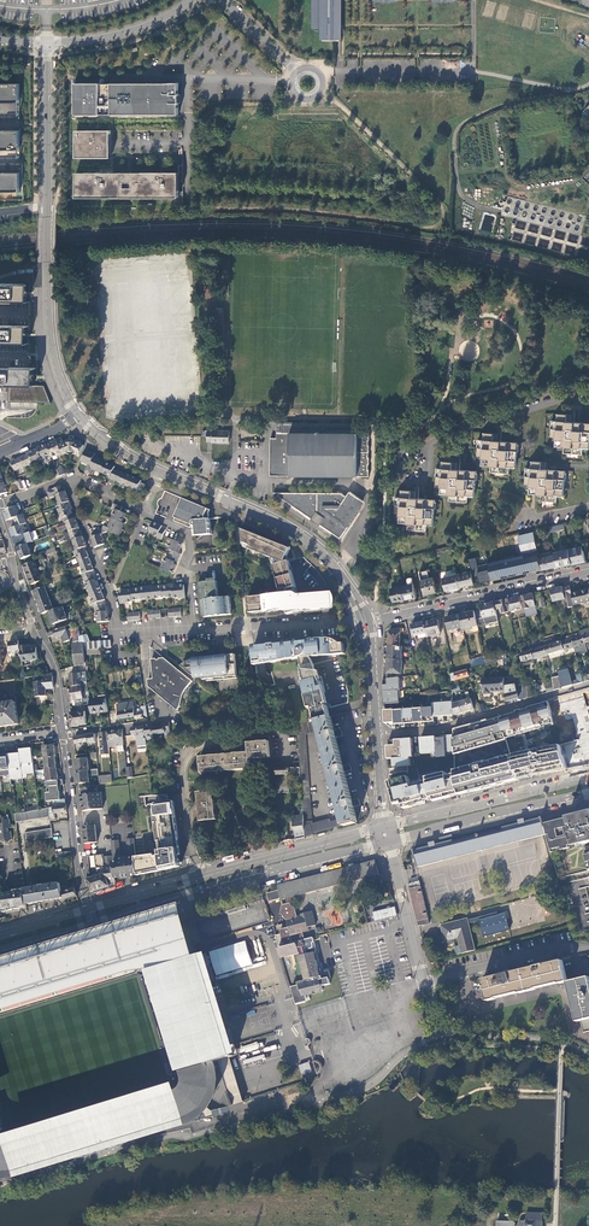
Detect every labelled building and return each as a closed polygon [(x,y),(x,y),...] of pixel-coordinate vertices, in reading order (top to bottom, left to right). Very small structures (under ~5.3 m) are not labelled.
[(340,41),(340,0),(314,0),(314,2),(315,2),(315,24),(323,24),(323,41),(340,41)] [(75,83),(75,116),(100,115),(112,115),(170,115),(179,115),(179,104),(179,95),(179,83),(170,83),(112,84),(100,84),(100,83),(75,83)] [(0,84),(0,103),(16,103),(16,100),(19,100),(19,84),(2,84),(0,84)] [(0,132),(0,150),(16,150),(16,148),(20,148),(20,131),(2,131),(2,132),(0,132)] [(111,158),(111,131),(76,131),(77,158),(111,158)] [(0,174),(0,192),(17,192),(17,190),(20,190),(20,173),(2,173),(2,174),(0,174)] [(121,173),(76,173),(76,198),(121,198),(121,173)] [(121,173),(121,198),(175,198),(179,198),(179,192),(179,181),(179,173),(121,173)] [(183,192),(179,192),(179,198),(175,198),(175,211),(183,211),(183,192)] [(0,283),(0,301),(30,302),(30,284),(0,283)] [(484,320),(483,327),(492,328),(493,321),(484,320)] [(0,326),(0,343),(29,344),(29,326),(0,326)] [(10,385),(10,402),(37,403),(52,403),(44,385),(36,385),(36,380),(36,374),(36,368),(0,367),(0,385),(10,385)] [(0,385),(0,408),(30,409),(37,409),(37,403),(10,402),(10,385),(0,385)] [(582,454),(583,448),(588,449),(588,423),(575,421),(572,421),(573,414),(560,413),(559,419),(553,419),(551,435),(558,436),(557,443),(565,445),(564,452),(582,454)] [(369,447),(368,441),(369,441),(369,434),(358,434),(358,424),(277,423),(277,438),(271,438),(272,470),(278,470),(278,476),(369,476),(369,470),(368,470),(368,464),(369,464),(369,457),(368,457),(368,452),(369,452),(369,447)] [(212,442),(229,443),(229,431),(207,430),(207,442),(212,442)] [(490,472),(509,473),(509,467),(515,468),(517,442),(499,441),(497,440),(497,434),(485,433),(485,440),(478,439),(477,456),(483,457),(482,464),(491,465),(490,472)] [(81,456),(85,446),(80,444),(81,442),(76,440),(74,444),(68,444),(67,441),(63,442),(62,439),(52,443),(45,446),(42,447),(38,449),(38,450),(35,452),(32,453),(32,452),(26,454),(27,456),(24,457),(18,460),(15,461),(15,459),(11,462),(16,472),(40,462),(41,465),(48,463),(46,458),(51,456),(53,459),(57,457),(58,458),(63,455),(64,457),(68,455),(68,453),(76,453),(77,453),(76,455),(81,456)] [(86,450),(81,463),(87,465),(88,468),(85,473),(91,476),(93,471),(101,475),(102,474),(111,478),(110,480),(122,485),(134,491),(135,490),(138,492),(138,493),(142,495),(146,485),(142,483),(142,482),(140,481),(130,476),(115,470),(116,467),(111,465),(106,463),(107,462),(101,459),(95,457),(96,455),(90,452),(86,450)] [(537,500),(556,501),(557,496),(563,496),(565,471),(547,469),(544,469),(545,462),(533,461),(532,468),(525,467),(524,484),(531,485),(530,492),(538,493),(537,500)] [(448,500),(467,502),(467,496),(474,497),(476,472),(459,470),(456,470),(456,463),(443,462),(443,469),(436,468),(435,485),(441,486),(440,493),(448,493),(448,500)] [(65,475),(62,467),(61,466),(53,470),(57,479),(65,475)] [(0,471),(0,496),(8,493),(6,486),(9,485),(8,480),(4,481),(0,471)] [(84,548),(87,547),(86,544),(85,541),(84,541),(81,534),(75,519),(76,519),(75,515),(73,515),(71,511),(73,510),(71,504),(68,496),(67,496),(66,493),(65,490),(60,487),(47,492),(50,499),(56,496),(59,504),(58,505),(59,506),(56,507),(60,518),(62,517),(64,524),(65,523),(68,530),(69,533),(72,541),(73,544),(76,551),(84,548)] [(407,529),(426,531),(426,525),(433,525),(435,500),(417,498),(415,498),(415,492),(402,490),(402,497),(395,497),(394,513),(400,514),(400,521),(408,521),(407,529)] [(342,493),(280,492),(279,496),(314,519),(319,513),(324,517),(320,523),(342,538),(350,526),(348,525),(349,524),(350,525),(353,520),(352,519),(353,517),(355,519),(358,514),(356,513),(357,511),(359,512),(362,508),(360,507),(364,501),(351,492),(347,497),(342,493)] [(195,527),(196,536),(210,535),(208,515),(210,511),(182,499),(175,518),(192,526),(193,526),(195,527)] [(102,529),(92,533),(94,537),(91,538),(93,544),(95,549),(106,545),(103,537),(103,538),(101,535),(107,533),(108,532),(120,537),(122,531),(125,525),(123,524),(124,519),(126,515),(121,512),(123,508),(114,504),(112,509),(116,510),(108,528),(104,526),(102,529)] [(5,514),(7,521),(14,518),(16,522),(25,519),(23,515),(20,516),(17,506),(7,510),(5,514)] [(319,513),(314,519),(320,523),(324,517),(319,513)] [(10,529),(14,538),(27,533),(23,524),(26,523),(25,519),(16,522),(17,527),(10,529)] [(58,532),(65,528),(63,523),(56,526),(58,532)] [(162,527),(153,523),(151,528),(149,533),(158,537),(158,538),(162,540),(166,531),(162,529),(162,527)] [(565,529),(564,524),(549,528),(550,532),(565,529)] [(244,536),(243,541),(243,543),(247,544),(247,543),(251,545),(250,549),(272,557),(273,558),(275,554),(279,556),(277,560),(281,561),(286,560),(288,556),(289,553),(290,549),(245,530),(243,535),(244,536)] [(30,532),(27,533),(14,538),(17,548),(34,542),(30,532)] [(532,532),(517,536),(520,552),(536,548),(532,532)] [(166,559),(166,560),(176,566),(174,565),(175,563),(177,564),(181,555),(179,554),(181,549),(183,545),(173,540),(169,550),(171,551),(168,559),(166,559)] [(19,552),(22,560),(32,556),(27,544),(17,548),(15,548),(17,553),(19,552)] [(573,564),(586,561),(583,546),(569,549),(573,564)] [(98,623),(108,622),(109,622),(109,621),(109,618),(108,612),(107,612),(103,601),(105,601),(103,596),(100,586),(98,582),(96,583),(92,572),(94,571),(92,566),(89,557),(87,552),(85,553),(84,548),(76,551),(73,552),(75,557),(77,556),(84,575),(82,575),(88,589),(87,589),(89,596),(90,595),(94,605),(93,605),(96,613),(97,613),(98,623)] [(558,567),(573,564),(569,549),(555,553),(555,555),(558,566),(558,567)] [(542,570),(558,566),(555,555),(552,556),(551,551),(543,553),(539,554),(542,567),(542,569),(542,570)] [(539,554),(538,552),(489,563),(489,565),(539,554)] [(492,578),(542,567),(539,554),(489,565),(492,578)] [(272,557),(274,565),(289,561),(288,556),(286,560),(281,561),(277,560),(273,558),(272,557)] [(482,582),(493,580),(492,578),(489,565),(489,563),(478,565),(476,557),(469,559),(472,571),(473,577),(479,576),(481,576),(482,582)] [(176,566),(166,560),(164,564),(163,563),(161,569),(173,574),(174,571),(176,566)] [(23,565),(31,585),(42,581),(34,561),(23,565)] [(282,594),(248,598),(250,611),(251,612),(252,612),(253,613),(263,612),(263,606),(267,606),(268,611),(276,611),(281,610),(280,608),(286,607),(288,607),(289,606),(290,605),(291,605),(292,604),(293,603),(293,602),(294,600),(294,598),(294,596),(293,594),(293,593),(288,595),(287,593),(285,593),(285,591),(296,588),(289,561),(274,565),(282,594)] [(542,567),(492,578),(493,580),(542,569),(542,567)] [(422,580),(425,595),(437,593),(434,577),(430,578),(428,570),(420,572),(422,580)] [(460,587),(475,584),(473,577),(472,571),(457,575),(460,587)] [(446,590),(460,587),(457,575),(444,578),(446,590)] [(407,581),(408,585),(402,586),(404,600),(416,597),(412,580),(411,579),(408,579),(407,581)] [(232,615),(230,597),(218,599),(216,581),(213,581),(213,582),(198,583),(200,598),(200,600),(201,606),(202,616),(202,617),(203,617),(203,618),(204,618),(232,615)] [(149,594),(185,591),(184,585),(178,586),(174,586),(175,588),(173,589),(172,587),(167,587),(162,588),(162,587),(150,588),(141,589),(137,590),(132,590),(132,592),(130,592),(130,590),(126,591),(120,591),(121,605),(127,604),(127,603),(133,603),(133,601),(150,600),(149,594)] [(394,602),(404,600),(402,586),(391,588),(394,602)] [(551,590),(554,602),(562,600),(563,601),(565,603),(566,608),(568,608),(575,607),(575,605),(572,594),(570,586),(557,589),(551,590)] [(45,587),(34,591),(43,614),(54,610),(45,587)] [(572,594),(575,605),(588,602),(588,590),(572,594)] [(185,599),(185,591),(149,594),(150,600),(170,598),(173,598),(173,599),(179,598),(179,599),(185,599)] [(327,593),(318,594),(319,596),(321,609),(325,609),(329,608),(327,593)] [(295,613),(299,611),(295,594),(293,594),(294,596),(294,598),(294,600),(293,602),(293,603),(292,604),(291,605),(290,605),(289,606),(288,607),(286,607),(288,615),(295,613)] [(319,609),(318,594),(302,596),(303,611),(319,609)] [(521,597),(526,617),(538,615),(533,594),(528,595),(521,597)] [(522,608),(519,597),(510,599),(507,600),(509,612),(516,611),(516,609),(522,608)] [(536,601),(538,609),(546,607),(544,598),(536,600),(536,601)] [(509,612),(507,600),(501,601),(494,603),(496,610),(502,609),(503,613),(509,612)] [(496,610),(494,603),(488,604),(481,606),(482,610),(478,611),(475,612),(476,620),(478,626),(499,622),(496,610)] [(64,607),(50,612),(54,625),(68,620),(64,607)] [(168,610),(169,618),(181,616),(181,609),(168,610)] [(149,620),(161,619),(160,611),(148,612),(149,620)] [(460,615),(463,628),(463,630),(478,627),(478,626),(476,620),(475,612),(460,615)] [(128,614),(128,622),(140,621),(140,613),(128,614)] [(447,618),(449,631),(463,628),(460,615),(447,618)] [(424,622),(427,633),(427,636),(441,633),(438,620),(424,622)] [(412,625),(414,636),(427,633),(424,622),(412,625)] [(47,634),(48,637),(55,635),(56,638),(62,636),(64,643),(70,641),(67,631),(66,627),(54,631),(54,632),(47,634)] [(67,631),(70,641),(71,644),(84,643),(91,642),(88,634),(82,636),(79,627),(67,631)] [(401,628),(390,630),(390,633),(389,633),(389,646),(400,646),(401,628)] [(571,639),(581,636),(581,633),(561,638),(562,641),(571,639)] [(588,653),(586,643),(583,635),(581,636),(571,639),(574,647),(575,653),(582,652),(582,655),(588,653)] [(561,638),(561,637),(544,642),(545,647),(546,647),(548,655),(574,647),(571,639),(562,641),(561,638)] [(322,657),(320,639),(311,640),(299,642),(300,642),(301,642),(302,643),(303,643),(303,644),(303,645),(304,645),(310,658),(322,657)] [(322,657),(338,655),(344,654),(344,653),(343,648),(340,648),(339,644),(337,642),(335,640),(334,639),(332,639),(330,639),(328,639),(320,639),(322,657)] [(15,642),(9,643),(10,652),(21,651),(20,647),(19,641),(15,642)] [(111,647),(111,641),(91,642),(84,643),(71,644),(74,650),(75,666),(76,674),(71,674),(72,687),(73,686),(88,685),(85,656),(84,650),(92,649),(101,648),(111,647)] [(289,643),(275,644),(275,648),(261,650),(262,659),(268,662),(269,663),(271,663),(275,662),(278,661),(282,660),(282,658),(295,657),(296,659),(299,659),(302,668),(302,670),(314,667),(310,658),(304,645),(303,645),(303,644),(303,643),(302,643),(301,642),(300,642),(299,642),(289,643)] [(545,647),(544,642),(540,643),(540,644),(533,646),(533,648),(533,650),(545,647)] [(0,644),(0,649),(2,648),(4,658),(11,656),(10,652),(9,643),(3,644),(0,644)] [(275,648),(275,644),(253,646),(255,663),(268,662),(262,659),(261,650),(275,648)] [(29,645),(20,647),(21,651),(23,663),(39,661),(37,648),(29,649),(29,645)] [(401,660),(402,647),(400,646),(389,646),(388,659),(401,660)] [(546,647),(545,647),(533,650),(521,654),(522,660),(523,665),(535,662),(534,659),(548,655),(546,647)] [(203,669),(203,677),(203,680),(208,680),(208,681),(238,678),(236,655),(230,655),(209,657),(206,658),(206,659),(206,667),(199,668),(199,669),(203,669)] [(472,668),(487,664),(485,656),(470,661),(472,668)] [(149,687),(167,702),(177,711),(178,710),(179,709),(181,705),(181,703),(182,697),(185,691),(187,688),(192,682),(164,658),(159,658),(159,660),(156,660),(156,659),(151,659),(153,679),(148,679),(149,687)] [(195,662),(194,660),(192,660),(191,661),(188,662),(186,663),(184,664),(182,667),(186,670),(188,668),(191,670),(189,672),(193,676),(195,676),(196,678),(203,677),(203,669),(199,669),(199,668),(206,667),(206,659),(198,660),(199,662),(195,662)] [(388,659),(387,679),(392,678),(392,673),(401,674),(402,660),(401,660),(388,659)] [(318,676),(314,667),(302,670),(302,668),(299,669),(302,682),(308,681),(308,678),(318,676)] [(468,669),(451,674),(452,681),(470,676),(468,669)] [(579,684),(583,682),(581,673),(576,675),(578,680),(572,682),(573,685),(579,684)] [(53,676),(52,674),(51,674),(34,677),(34,682),(35,697),(36,706),(45,705),(45,697),(47,697),(46,689),(54,689),(53,678),(53,676)] [(328,713),(327,706),(324,706),(324,705),(324,702),(325,702),(323,693),(324,693),(322,682),(321,677),(319,678),(318,676),(308,678),(308,681),(302,682),(304,688),(305,688),(306,691),(305,691),(307,701),(309,701),(310,704),(308,704),(309,709),(313,709),(316,721),(329,717),(328,713)] [(392,678),(387,679),(387,685),(382,685),(383,704),(399,703),(398,691),(400,691),(399,677),(392,678)] [(505,686),(505,677),(483,679),(484,697),(499,696),(499,694),(505,693),(505,686)] [(552,678),(554,691),(558,690),(563,688),(560,677),(552,678)] [(19,724),(15,702),(14,680),(0,681),(0,728),(12,726),(12,725),(19,724)] [(519,698),(518,694),(516,684),(505,686),(505,693),(506,702),(519,698)] [(90,704),(90,701),(88,685),(73,686),(73,693),(70,693),(71,703),(73,703),(75,704),(76,706),(90,704)] [(532,685),(523,686),(524,693),(524,700),(533,697),(532,685)] [(567,769),(588,764),(588,715),(583,693),(548,702),(551,713),(552,716),(554,724),(573,718),(579,740),(560,745),(567,769)] [(108,712),(107,703),(107,699),(90,701),(90,704),(91,714),(108,712)] [(454,715),(474,709),(471,699),(454,704),(454,715)] [(143,718),(142,711),(134,712),(133,702),(117,705),(120,719),(135,717),(136,719),(143,718)] [(395,724),(434,721),(434,717),(453,715),(452,702),(433,703),(433,707),(394,710),(384,710),(385,723),(395,722),(395,724)] [(553,725),(554,725),(554,724),(552,716),(551,713),(548,702),(516,711),(517,713),(500,718),(506,737),(506,739),(546,727),(545,726),(553,724),(553,725)] [(71,719),(72,726),(87,724),(85,711),(70,713),(71,719)] [(311,722),(314,732),(319,731),(342,819),(335,821),(337,827),(357,822),(354,807),(356,806),(359,805),(359,803),(354,800),(352,801),(345,772),(347,772),(347,771),(350,771),(350,769),(345,766),(343,766),(336,737),(338,737),(342,736),(341,734),(337,732),(336,731),(334,731),(331,717),(329,717),(316,721),(311,722)] [(454,752),(454,755),(457,754),(456,751),(506,737),(500,718),(480,723),(481,726),(476,727),(475,725),(470,726),(454,731),(454,735),(454,752)] [(145,726),(147,740),(154,739),(153,735),(164,733),(165,739),(171,738),(171,735),(170,734),(169,722),(160,724),(145,726)] [(306,837),(314,835),(313,833),(332,828),(331,823),(330,820),(313,824),(312,822),(310,794),(306,735),(314,732),(311,722),(297,726),(298,735),(300,768),(301,772),(301,777),(303,806),(304,810),(304,815),(305,826),(306,837)] [(137,735),(138,746),(147,745),(147,740),(145,726),(132,728),(133,735),(137,735)] [(107,732),(108,748),(117,746),(117,751),(120,752),(125,752),(124,745),(123,730),(113,731),(107,732)] [(109,754),(108,748),(107,732),(99,733),(101,755),(109,754)] [(95,734),(75,737),(76,744),(89,742),(89,744),(96,742),(95,734)] [(436,737),(421,738),(422,751),(430,751),(430,754),(431,753),(437,753),(438,757),(438,758),(447,757),(447,755),(447,752),(453,752),(454,752),(454,735),(441,736),(441,739),(437,739),(436,737)] [(456,751),(457,754),(507,741),(506,737),(456,751)] [(388,759),(393,759),(396,759),(397,767),(411,766),(411,757),(410,752),(413,752),(412,739),(395,740),(396,745),(387,746),(388,759)] [(211,773),(211,774),(220,774),(220,773),(225,772),(225,773),(230,773),(230,771),(236,771),(236,773),(244,772),(244,770),(250,769),(249,759),(255,759),(256,760),(270,758),(269,742),(263,742),(258,742),(258,743),(248,744),(249,753),(239,754),(234,754),(234,755),(215,756),(210,756),(210,757),(200,757),(201,774),(206,774),(205,773),(211,773)] [(138,746),(139,753),(148,753),(147,745),(138,746)] [(565,763),(560,745),(529,752),(511,757),(518,780),(534,776),(567,769),(565,763)] [(43,747),(45,758),(56,757),(55,746),(43,747)] [(32,750),(32,748),(20,750),(20,753),(23,774),(35,773),(35,771),(34,765),(33,756),(32,750)] [(20,753),(9,754),(10,766),(11,779),(23,778),(23,774),(20,753)] [(10,766),(9,754),(0,755),(0,767),(10,766)] [(511,757),(511,756),(505,758),(498,760),(484,764),(482,764),(483,766),(477,768),(477,765),(471,767),(463,769),(456,771),(454,771),(455,777),(460,795),(479,790),(478,786),(481,785),(482,789),(518,780),(511,757)] [(57,768),(56,757),(45,758),(46,770),(57,768)] [(76,763),(77,771),(89,770),(88,758),(76,760),(76,763)] [(59,780),(57,768),(46,770),(47,782),(59,780)] [(276,782),(277,786),(277,793),(290,793),(288,775),(289,775),(289,772),(301,772),(300,768),(275,768),(276,775),(286,775),(286,781),(276,782)] [(78,777),(79,783),(90,782),(89,776),(99,775),(98,769),(89,770),(77,771),(78,777)] [(447,773),(427,778),(428,782),(421,783),(420,780),(410,782),(409,777),(393,781),(395,790),(391,791),(396,805),(403,803),(404,809),(426,803),(426,801),(432,799),(432,802),(435,801),(451,797),(460,795),(455,777),(455,775),(448,777),(447,773)] [(99,785),(112,782),(111,775),(99,777),(99,785)] [(131,811),(128,784),(105,786),(108,813),(131,811)] [(60,791),(59,785),(50,786),(50,792),(46,793),(47,801),(53,801),(54,807),(66,805),(66,799),(59,800),(58,792),(60,791)] [(82,794),(80,795),(81,800),(81,805),(83,805),(84,811),(103,809),(102,802),(103,802),(102,792),(98,793),(98,785),(82,788),(82,794)] [(197,809),(198,823),(215,821),(215,817),(213,817),(213,811),(214,811),(213,802),(212,803),(211,797),(213,797),(212,792),(196,794),(197,804),(196,804),(196,809),(197,809)] [(138,875),(180,867),(173,801),(155,803),(155,808),(153,809),(160,855),(136,857),(138,875)] [(67,813),(66,805),(54,807),(53,807),(49,808),(50,817),(50,819),(55,818),(55,814),(67,813)] [(50,817),(49,808),(39,810),(27,812),(15,814),(16,822),(50,817)] [(543,823),(546,834),(551,852),(588,842),(588,811),(563,818),(543,823)] [(8,812),(4,817),(4,820),(2,820),(0,822),(0,833),(1,840),(5,841),(9,841),(10,841),(10,840),(12,839),(11,830),(9,831),(8,827),(11,827),(9,817),(8,812)] [(296,839),(306,837),(305,826),(304,815),(293,816),(296,839)] [(543,823),(542,817),(525,822),(524,820),(519,821),(519,823),(436,844),(435,843),(430,844),(430,846),(414,850),(418,866),(546,834),(543,823)] [(280,823),(281,835),(288,835),(287,823),(280,823)] [(95,825),(83,827),(85,838),(85,845),(97,843),(95,825)] [(27,841),(53,837),(52,829),(25,833),(27,841)] [(131,876),(138,875),(136,857),(134,838),(127,839),(128,856),(121,857),(119,840),(111,841),(113,856),(115,877),(121,877),(122,879),(132,877),(131,876)] [(115,877),(113,856),(104,857),(104,855),(95,856),(96,867),(97,867),(98,873),(92,875),(93,877),(88,879),(92,892),(93,891),(97,893),(116,887),(115,877)] [(275,936),(278,947),(281,946),(283,946),(294,943),(294,942),(305,939),(303,932),(310,930),(309,927),(316,925),(313,914),(309,911),(301,913),(301,915),(297,916),(297,914),(295,908),(292,905),(291,903),(289,897),(294,895),(379,874),(375,860),(362,863),(277,885),(279,890),(281,899),(286,897),(287,904),(283,905),(283,906),(281,912),(286,919),(288,928),(280,930),(281,934),(275,936)] [(75,888),(74,884),(68,886),(67,879),(60,880),(60,883),(64,898),(64,900),(77,896),(75,888)] [(419,882),(409,884),(419,926),(429,923),(428,918),(421,887),(420,887),(419,882)] [(27,903),(27,904),(64,898),(60,883),(45,885),(45,884),(40,885),(40,886),(25,889),(27,903)] [(25,889),(18,890),(20,904),(27,903),(25,889)] [(15,892),(2,893),(4,909),(20,905),(20,904),(18,890),(15,890),(15,892)] [(281,899),(279,890),(267,893),(270,902),(281,899)] [(390,908),(395,906),(394,901),(386,903),(370,907),(373,918),(389,914),(388,911),(391,911),(390,908)] [(245,906),(228,911),(228,913),(229,915),(246,910),(245,906)] [(482,935),(509,930),(506,912),(468,919),(469,923),(479,920),(482,935)] [(458,938),(462,954),(475,950),(467,919),(441,925),(445,941),(458,938)] [(3,1171),(14,1169),(12,1161),(29,1155),(30,1157),(47,1152),(48,1155),(65,1150),(66,1153),(66,1156),(84,1151),(84,1148),(94,1145),(95,1147),(107,1144),(107,1141),(117,1138),(118,1140),(136,1135),(135,1132),(134,1129),(151,1124),(150,1120),(167,1115),(166,1113),(183,1108),(187,1119),(189,1118),(189,1116),(194,1113),(202,1107),(208,1098),(211,1090),(212,1079),(210,1070),(216,1069),(214,1063),(219,1062),(229,1095),(240,1091),(230,1058),(227,1048),(218,1019),(199,957),(196,945),(180,950),(176,944),(169,938),(163,934),(161,932),(159,934),(153,931),(142,928),(125,929),(121,930),(0,968),(0,1023),(133,982),(163,1079),(12,1126),(0,1085),(0,1170),(3,1171)] [(315,937),(294,943),(283,946),(284,948),(282,948),(279,949),(281,959),(282,959),(300,954),(300,957),(299,957),(303,971),(304,977),(305,981),(322,976),(321,972),(320,969),(318,969),(314,955),(311,953),(309,953),(308,949),(312,948),(313,947),(312,944),(315,943),(314,941),(316,940),(315,937)] [(212,966),(215,979),(266,965),(265,961),(252,964),(245,941),(208,951),(210,959),(205,960),(207,967),(212,966)] [(482,980),(488,1002),(495,1000),(495,999),(519,993),(519,994),(535,991),(535,990),(559,984),(559,985),(567,983),(562,961),(545,965),(544,962),(539,963),(534,964),(535,967),(510,973),(509,970),(504,971),(499,973),(500,976),(482,980)] [(288,980),(283,966),(276,968),(281,983),(288,980)] [(305,981),(301,982),(302,985),(293,987),(296,997),(297,1004),(306,1002),(306,999),(308,999),(307,995),(324,991),(322,985),(324,984),(324,986),(331,984),(330,978),(331,978),(329,970),(321,972),(322,976),(305,981)] [(588,978),(568,983),(577,1022),(581,1021),(585,1033),(588,1032),(588,979),(588,978)] [(298,1065),(302,1076),(312,1072),(308,1061),(298,1065)] [(330,1080),(330,1077),(315,1076),(315,1085),(323,1085),(323,1083),(329,1083),(329,1085),(333,1086),(334,1081),(330,1080)] [(315,1096),(317,1104),(328,1102),(326,1094),(315,1096)] [(167,1115),(150,1120),(151,1124),(134,1129),(135,1132),(136,1135),(187,1119),(183,1108),(166,1113),(167,1115)] [(30,1157),(29,1155),(12,1161),(14,1169),(15,1169),(15,1172),(66,1156),(66,1153),(65,1150),(48,1155),(47,1152),(30,1157)] [(543,1216),(542,1216),(542,1212),(526,1211),(526,1213),(526,1216),(520,1216),(520,1220),(520,1225),(542,1225),(543,1216)]
